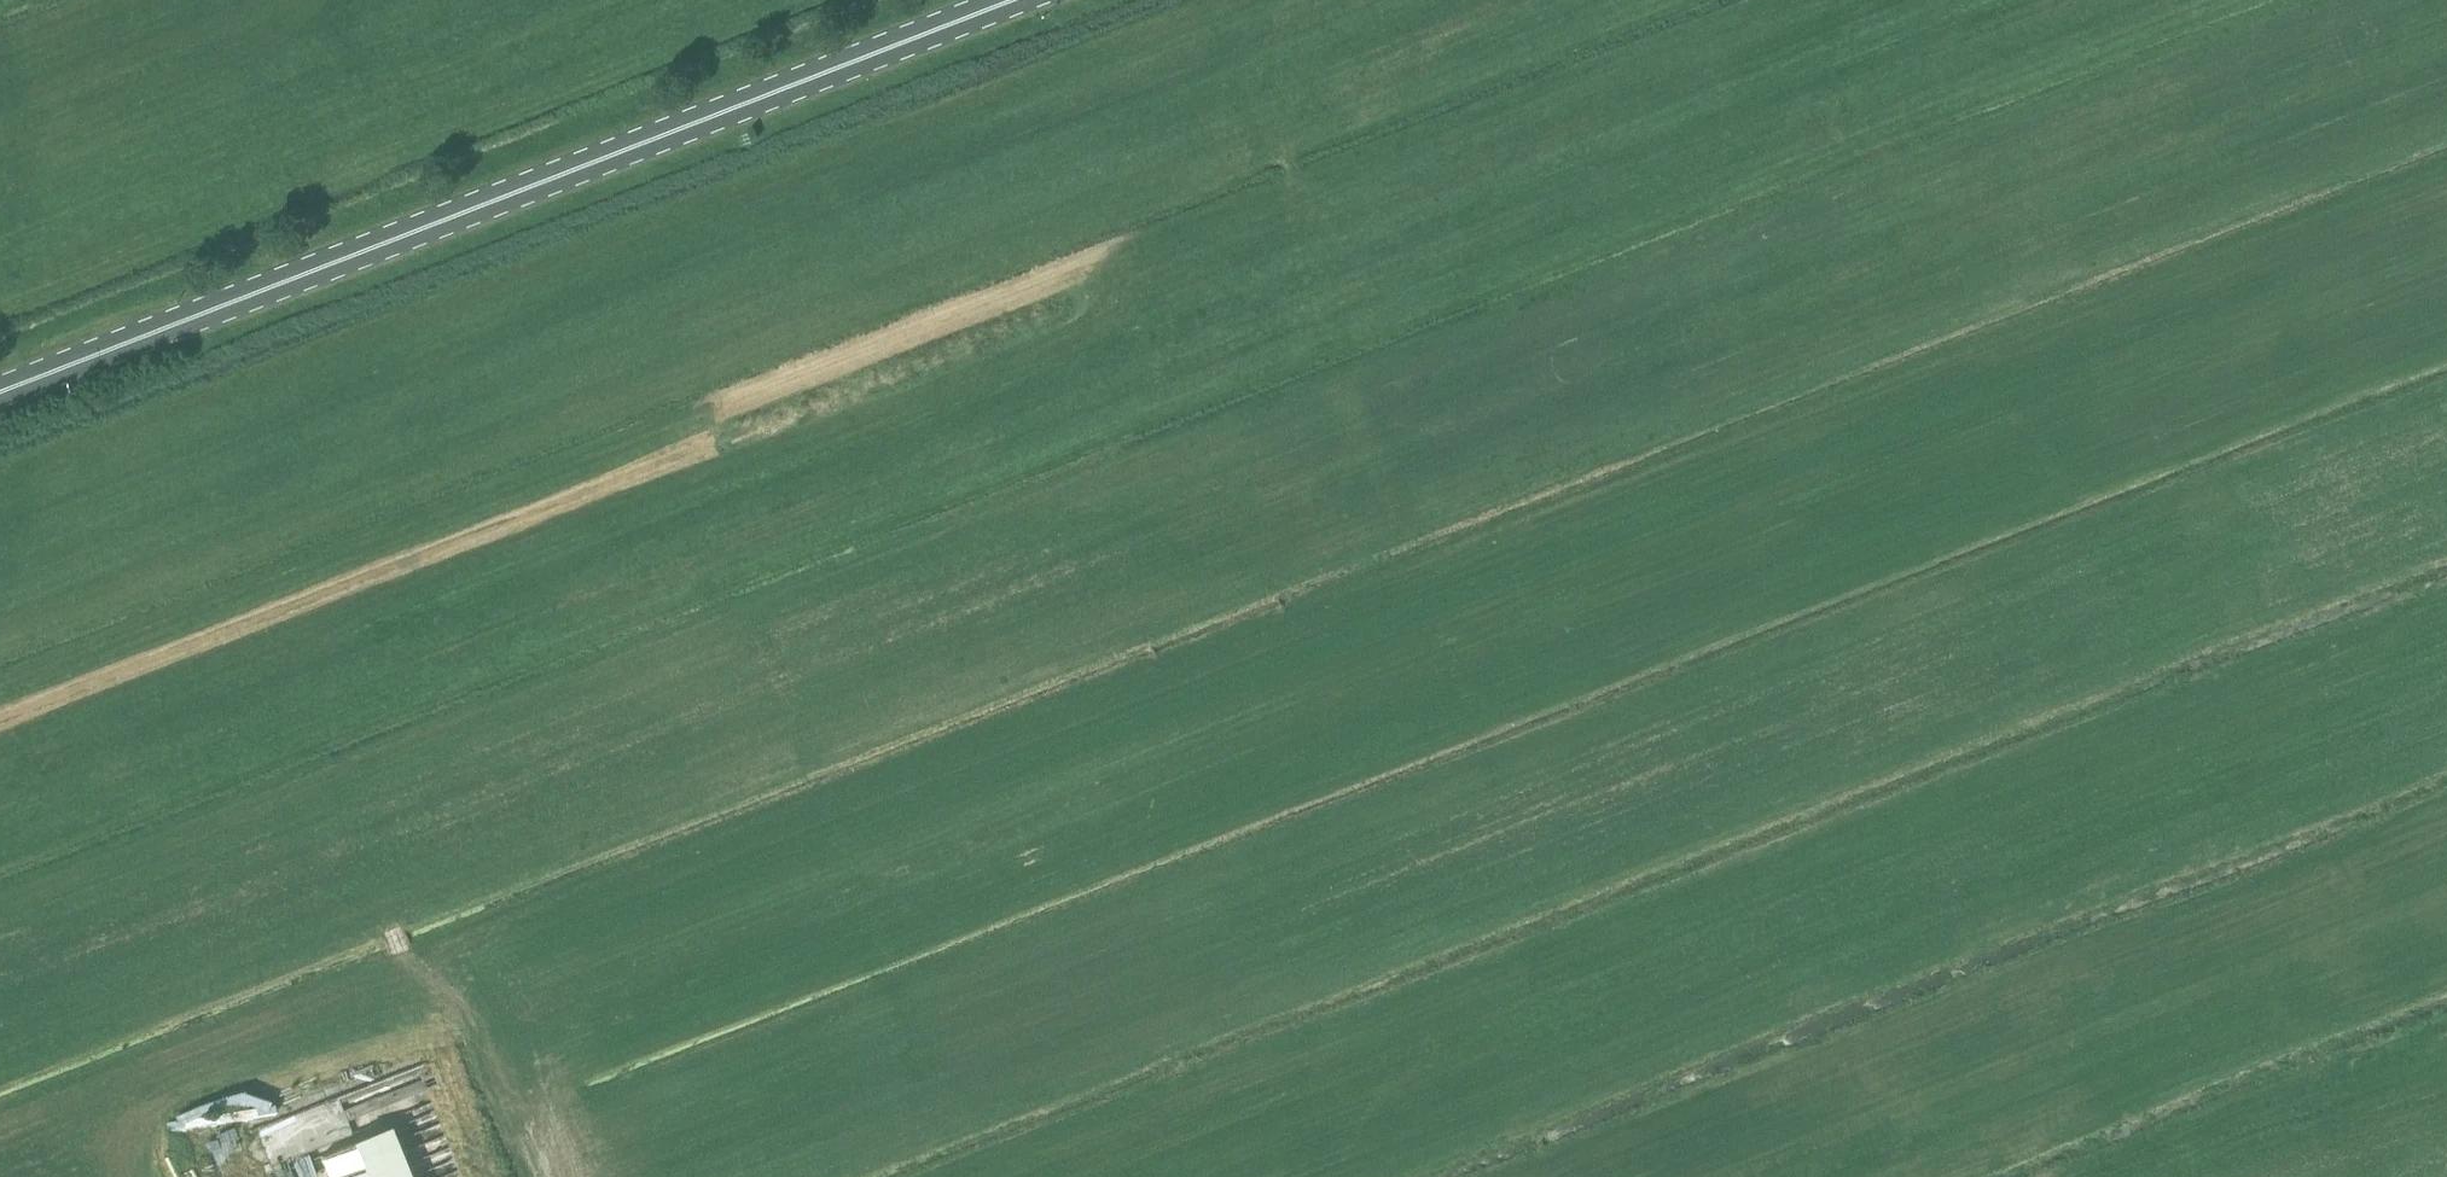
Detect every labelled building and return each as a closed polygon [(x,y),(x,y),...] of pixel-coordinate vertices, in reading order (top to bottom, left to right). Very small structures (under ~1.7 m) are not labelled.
[(323,1153),(332,1176),(415,1176),(395,1126),(323,1153)]
